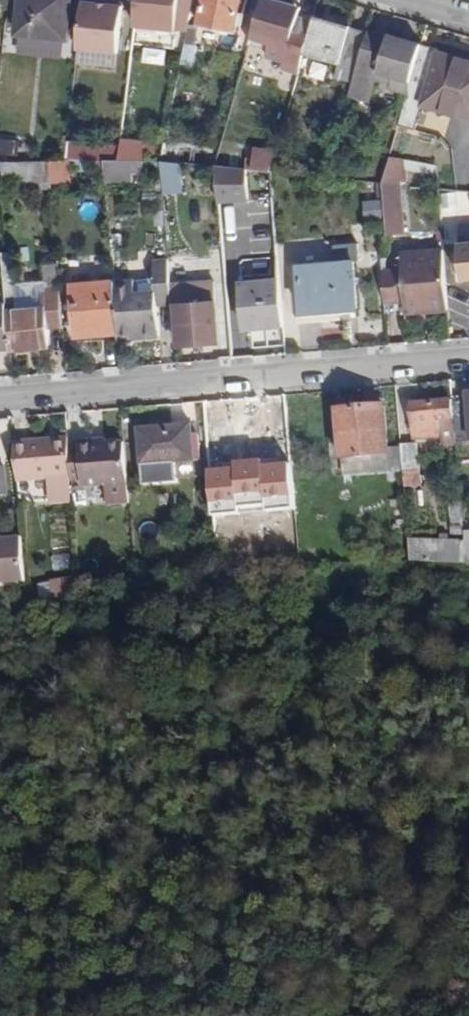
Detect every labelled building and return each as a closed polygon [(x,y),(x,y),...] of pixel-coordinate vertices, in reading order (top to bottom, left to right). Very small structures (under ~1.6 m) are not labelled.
[(18,34),(65,39),(70,0),(22,0),(18,34)] [(188,26),(193,0),(139,0),(138,12),(177,17),(176,41),(184,42),(188,26)] [(199,23),(234,30),(235,23),(242,24),(244,14),(239,13),(241,0),(204,0),(199,23)] [(280,0),(262,0),(253,35),(271,41),(267,55),(285,60),(283,67),(299,72),(304,54),(313,20),(298,16),(284,12),(287,2),(280,0)] [(82,1),(77,48),(117,52),(122,2),(106,1),(106,4),(82,1)] [(284,12),(298,16),(301,6),(287,2),(284,12)] [(313,20),(304,54),(338,64),(334,77),(352,82),(366,31),(314,16),(313,20)] [(199,29),(188,26),(184,42),(196,44),(199,29)] [(366,31),(352,82),(348,96),(369,103),(375,83),(379,72),(392,77),(389,87),(407,92),(421,44),(389,35),(388,38),(366,31)] [(407,92),(399,121),(416,126),(422,108),(439,113),(442,104),(459,110),(468,113),(468,62),(436,52),(436,48),(421,44),(407,92)] [(379,72),(375,83),(389,87),(392,77),(379,72)] [(457,117),(459,110),(442,104),(439,113),(457,117)] [(118,137),(117,160),(102,159),(101,182),(138,183),(140,138),(118,137)] [(82,158),(83,141),(66,140),(64,156),(82,158)] [(70,164),(102,165),(102,157),(114,158),(115,144),(85,142),(84,160),(70,159),(70,164)] [(438,147),(428,145),(424,159),(434,162),(438,147)] [(23,190),(31,190),(29,158),(20,158),(23,190)] [(49,159),(29,158),(31,190),(51,189),(49,159)] [(273,171),(275,161),(250,158),(248,168),(273,171)] [(181,183),(178,159),(156,162),(159,186),(181,183)] [(227,177),(227,166),(215,165),(216,177),(227,177)] [(355,166),(352,179),(372,181),(373,170),(355,166)] [(399,181),(382,182),(386,232),(404,231),(399,181)] [(458,243),(462,279),(468,279),(468,242),(458,243)] [(444,249),(401,252),(403,268),(381,269),(383,300),(405,298),(406,313),(449,310),(444,249)] [(6,303),(10,347),(10,349),(46,346),(45,329),(45,319),(62,318),(59,287),(43,289),(43,307),(18,309),(13,258),(2,259),(6,303)] [(171,302),(169,276),(168,260),(154,261),(155,280),(156,292),(135,294),(115,296),(119,339),(160,335),(157,303),(171,302)] [(297,275),(301,312),(345,308),(358,306),(353,260),(297,266),(297,275)] [(169,276),(171,302),(171,303),(175,303),(180,347),(218,344),(215,302),(227,301),(225,278),(221,278),(220,272),(169,276)] [(293,312),(301,312),(297,275),(289,276),(293,312)] [(266,326),(284,325),(281,278),(241,282),(244,328),(250,327),(266,326)] [(134,281),(135,294),(156,292),(155,280),(134,281)] [(119,341),(119,339),(115,296),(114,281),(73,285),(78,336),(93,335),(95,343),(119,341)] [(6,303),(0,304),(0,348),(10,347),(6,303)] [(345,308),(301,312),(293,312),(294,321),(346,317),(345,308)] [(63,329),(62,318),(45,319),(45,329),(63,329)] [(250,327),(251,334),(267,334),(266,326),(250,327)] [(452,400),(455,442),(468,441),(468,395),(451,396),(452,400)] [(455,442),(452,400),(411,404),(414,437),(443,436),(444,445),(456,443),(455,442)] [(383,408),(337,411),(341,460),(387,456),(387,447),(383,408)] [(286,416),(228,421),(232,470),(278,466),(277,451),(288,450),(286,416)] [(200,477),(196,434),(191,434),(189,425),(137,431),(140,464),(161,463),(162,470),(176,469),(178,479),(200,477)] [(14,443),(15,461),(17,481),(70,476),(68,451),(67,439),(14,443)] [(1,462),(15,461),(14,443),(13,441),(0,441),(1,462)] [(127,483),(124,444),(106,445),(95,446),(95,442),(78,443),(78,450),(81,480),(81,487),(127,483)] [(400,443),(400,446),(402,470),(402,472),(418,469),(416,443),(400,443)] [(387,447),(387,456),(341,460),(343,475),(402,470),(400,446),(387,447)] [(78,450),(68,451),(70,476),(70,480),(81,480),(78,450)] [(449,518),(462,518),(461,500),(448,500),(449,518)] [(466,562),(465,554),(464,539),(448,538),(448,533),(439,533),(438,538),(408,539),(410,561),(466,562)] [(21,580),(18,540),(0,541),(0,582),(21,580)] [(62,579),(37,585),(41,598),(65,591),(62,579)]
